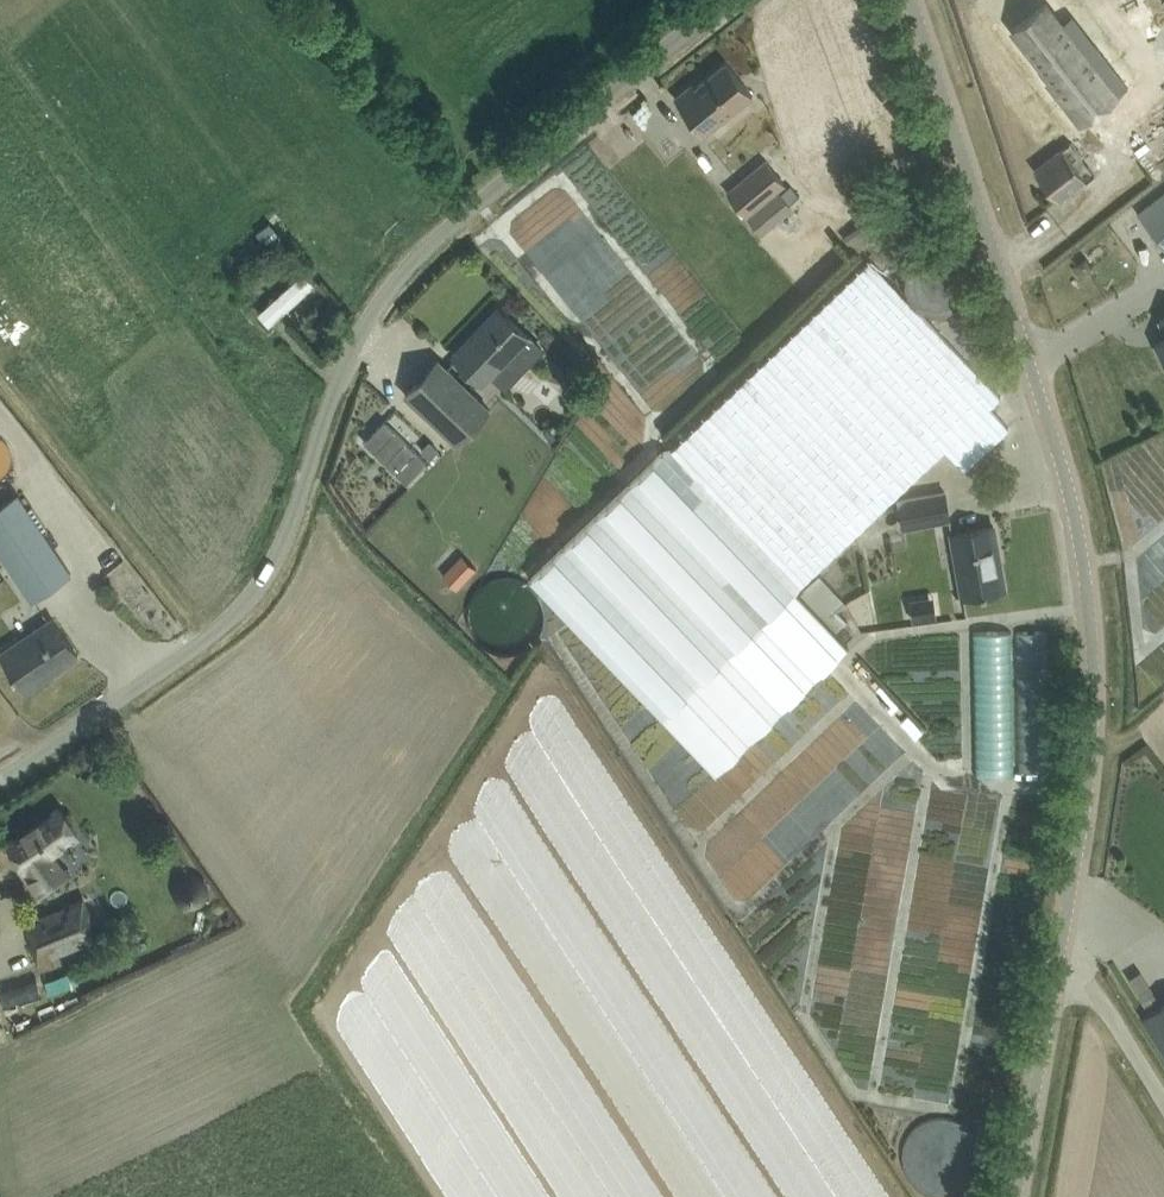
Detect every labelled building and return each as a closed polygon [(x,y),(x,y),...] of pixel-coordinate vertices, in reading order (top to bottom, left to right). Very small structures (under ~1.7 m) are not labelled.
[(1045,2),(1012,29),(1051,79),(1048,81),(1081,124),(1128,87),(1095,44),(1084,53),(1062,24),(1045,2)] [(695,87),(692,83),(675,97),(705,134),(753,94),(726,61),(695,87)] [(664,90),(644,104),(679,153),(699,139),(664,90)] [(1035,170),(1060,202),(1095,175),(1070,142),(1035,170)] [(794,207),(778,189),(785,184),(765,159),(726,191),(762,234),(794,207)] [(1138,213),(1163,246),(1163,193),(1138,213)] [(907,244),(883,208),(843,236),(854,251),(871,238),(878,248),(886,241),(895,252),(907,244)] [(313,380),(350,316),(289,243),(201,312),(295,442),(313,380)] [(237,256),(224,263),(231,277),(244,270),(237,256)] [(870,260),(672,450),(532,580),(716,772),(847,645),(797,591),(809,580),(945,450),(964,470),(991,443),(1009,427),(989,407),(1001,396),(870,260)] [(498,307),(453,354),(470,370),(483,383),(490,375),(501,364),(515,378),(543,349),(529,335),(516,323),(498,307)] [(438,359),(405,394),(423,410),(455,441),(463,432),(488,407),(455,376),(438,359)] [(365,441),(406,481),(426,460),(385,420),(365,441)] [(11,457),(22,437),(0,425),(0,451),(11,457)] [(429,441),(421,449),(428,456),(436,448),(429,441)] [(898,498),(902,526),(949,519),(944,490),(898,498)] [(0,505),(0,552),(31,599),(71,572),(18,493),(0,505)] [(1005,588),(1005,587),(994,526),(948,534),(960,596),(1005,588)] [(821,575),(804,590),(801,593),(836,631),(846,620),(837,610),(845,601),(821,575)] [(470,603),(480,590),(469,581),(459,595),(470,603)] [(925,597),(909,599),(912,620),(927,618),(925,597)] [(16,676),(26,691),(78,656),(53,618),(1,653),(13,672),(12,673),(14,677),(16,676)] [(1032,624),(992,624),(993,766),(1030,766),(1030,759),(1060,759),(1059,622),(1032,623),(1032,624)] [(61,868),(49,852),(77,833),(60,808),(9,842),(26,868),(37,884),(61,868)] [(10,858),(0,844),(0,864),(10,858)] [(38,961),(60,952),(98,937),(83,899),(27,922),(35,942),(31,943),(38,961)] [(88,950),(78,954),(82,965),(87,963),(92,961),(88,950)] [(66,985),(94,974),(90,963),(61,974),(66,985)] [(1142,1017),(1155,1037),(1163,1051),(1163,1003),(1142,1017)]
